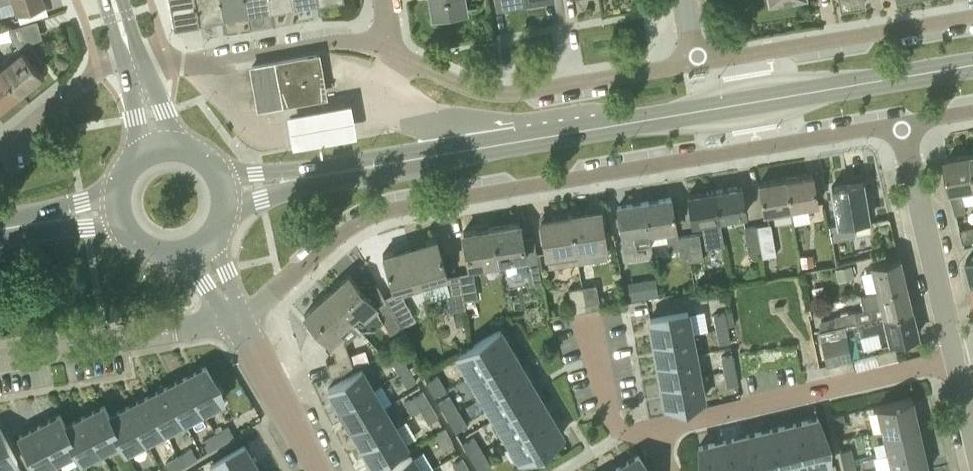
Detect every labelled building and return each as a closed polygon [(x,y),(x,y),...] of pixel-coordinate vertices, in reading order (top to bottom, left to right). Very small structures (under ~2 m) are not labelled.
[(16,11),(45,2),(44,0),(13,0),(16,11)] [(197,21),(198,21),(195,0),(170,0),(174,24),(191,21),(191,19),(197,18),(197,21)] [(198,21),(199,21),(199,20),(223,16),(220,0),(195,0),(198,21)] [(223,16),(247,12),(245,0),(220,0),(223,16)] [(247,12),(271,7),(270,0),(245,0),(247,12)] [(433,14),(466,8),(464,0),(431,0),(433,14)] [(13,38),(37,32),(34,21),(10,27),(13,38)] [(0,65),(0,67),(19,89),(44,68),(38,60),(34,63),(21,48),(0,65)] [(324,93),(317,54),(252,66),(259,105),(324,93)] [(19,89),(0,67),(0,104),(19,89)] [(352,106),(288,117),(291,133),(294,149),(358,138),(355,122),(352,106)] [(972,190),(972,157),(972,154),(946,158),(951,193),(956,212),(965,210),(962,191),(972,190)] [(792,211),(818,207),(812,173),(786,177),(792,211)] [(765,216),(792,211),(786,177),(759,182),(765,216)] [(855,235),(853,225),(869,222),(862,181),(832,186),(838,222),(829,223),(831,239),(855,235)] [(720,218),(746,214),(741,185),(715,189),(720,218)] [(719,218),(720,218),(715,189),(688,194),(693,222),(702,221),(706,247),(723,244),(719,218)] [(687,234),(677,236),(671,197),(644,201),(650,235),(666,232),(669,250),(679,248),(680,256),(690,255),(687,234)] [(649,235),(650,235),(644,201),(617,206),(624,249),(650,245),(649,235)] [(577,260),(607,256),(600,208),(570,213),(575,250),(577,260)] [(548,265),(577,260),(575,250),(570,213),(540,218),(548,265)] [(498,262),(525,257),(519,221),(492,226),(498,262)] [(757,224),(761,250),(762,256),(776,254),(771,222),(757,224)] [(748,252),(761,250),(757,224),(744,226),(748,252)] [(469,267),(498,262),(492,226),(463,231),(469,267)] [(972,240),(972,226),(960,229),(963,243),(972,240)] [(687,234),(690,255),(691,260),(704,258),(700,232),(687,234)] [(443,277),(448,275),(436,237),(411,245),(422,283),(443,277)] [(394,292),(400,290),(422,283),(411,245),(383,253),(394,290),(394,292)] [(814,265),(812,253),(800,255),(801,266),(814,265)] [(526,259),(530,284),(541,282),(537,257),(526,259)] [(876,290),(905,283),(899,257),(871,263),(876,290)] [(854,277),(850,264),(835,268),(838,281),(854,277)] [(459,273),(464,301),(478,299),(473,270),(459,273)] [(465,307),(464,301),(459,273),(448,275),(443,277),(449,310),(465,307)] [(384,295),(375,303),(348,274),(328,292),(352,320),(359,312),(365,318),(366,316),(373,323),(381,316),(390,331),(401,326),(385,296),(384,295)] [(622,283),(625,301),(640,298),(637,280),(622,283)] [(583,286),(586,309),(600,307),(596,283),(583,286)] [(884,314),(911,308),(905,283),(876,290),(860,293),(864,308),(835,315),(837,325),(845,323),(858,320),(884,314)] [(573,311),(586,309),(583,286),(569,288),(573,311)] [(394,290),(385,296),(401,326),(416,318),(400,290),(394,292),(394,290)] [(345,342),(360,329),(352,320),(328,292),(304,313),(322,333),(319,336),(334,352),(336,359),(326,362),(331,375),(353,366),(345,342)] [(878,330),(880,343),(917,334),(911,308),(884,314),(858,320),(861,334),(878,330)] [(465,310),(457,312),(459,325),(467,323),(465,310)] [(686,310),(650,317),(654,339),(691,333),(686,310)] [(716,328),(728,326),(725,311),(713,313),(716,328)] [(837,325),(819,329),(827,365),(853,359),(845,323),(837,325)] [(469,375),(513,349),(499,326),(456,352),(469,375)] [(728,326),(716,328),(718,343),(731,342),(728,326)] [(691,333),(654,339),(658,361),(694,354),(691,333)] [(513,349),(469,375),(482,396),(525,370),(513,349)] [(399,373),(410,366),(402,354),(391,360),(399,373)] [(694,354),(658,361),(662,383),(698,376),(694,354)] [(724,371),(735,369),(732,354),(722,356),(724,371)] [(225,399),(207,363),(185,374),(204,410),(225,399)] [(410,366),(399,373),(407,386),(417,379),(410,366)] [(328,387),(340,407),(373,388),(361,368),(328,387)] [(735,369),(724,371),(727,386),(738,384),(735,369)] [(482,396),(494,417),(538,391),(525,370),(482,396)] [(204,410),(185,374),(166,384),(185,420),(204,410)] [(438,374),(427,381),(435,395),(447,389),(438,374)] [(698,376),(662,383),(666,405),(703,399),(698,376)] [(166,384),(147,394),(165,430),(185,420),(166,384)] [(351,426),(384,406),(373,388),(340,407),(351,426)] [(420,408),(430,402),(423,390),(400,404),(407,416),(420,408)] [(506,437),(550,412),(538,391),(494,417),(506,437)] [(165,430),(147,394),(128,404),(146,440),(165,430)] [(447,416),(459,410),(450,395),(439,402),(447,416)] [(883,429),(917,421),(912,397),(877,405),(883,429)] [(109,416),(111,413),(105,402),(84,413),(103,450),(118,442),(121,438),(109,416)] [(435,434),(445,428),(430,402),(420,408),(435,434)] [(146,440),(128,404),(111,413),(109,416),(121,438),(118,442),(124,452),(146,440)] [(351,426),(362,444),(395,425),(384,406),(352,425),(351,426)] [(459,410),(447,416),(456,431),(467,424),(459,410)] [(65,426),(66,422),(61,412),(39,423),(58,459),(74,450),(76,447),(65,426)] [(550,412),(506,437),(520,460),(564,434),(550,412)] [(832,415),(835,428),(846,425),(843,412),(832,415)] [(84,413),(66,422),(65,426),(76,447),(74,450),(80,462),(103,450),(84,413)] [(819,415),(793,421),(805,470),(831,465),(819,415)] [(362,444),(374,464),(416,439),(404,420),(395,425),(362,444)] [(770,427),(780,470),(804,470),(805,470),(793,421),(770,427)] [(887,453),(888,452),(923,444),(917,421),(883,429),(887,453)] [(0,423),(0,424),(0,469),(19,459),(0,423)] [(36,469),(58,459),(39,423),(19,435),(20,437),(25,445),(36,469)] [(215,433),(221,443),(234,435),(228,426),(215,433)] [(770,427),(746,432),(755,470),(780,470),(770,427)] [(445,428),(435,434),(443,447),(453,441),(445,428)] [(746,432),(723,438),(730,470),(755,470),(746,432)] [(208,451),(221,443),(215,433),(202,441),(208,451)] [(472,458),(483,451),(474,437),(463,443),(472,458)] [(723,438),(697,444),(703,470),(730,470),(723,438)] [(210,462),(215,470),(242,470),(256,463),(244,442),(210,462)] [(920,470),(928,469),(923,444),(888,452),(887,453),(891,470),(917,470),(920,470)] [(843,463),(854,460),(851,447),(840,450),(843,463)] [(178,455),(184,465),(197,457),(191,448),(178,455)] [(472,458),(480,470),(483,470),(492,465),(483,451),(472,458)] [(619,466),(622,470),(649,470),(639,454),(619,466)] [(184,465),(178,455),(165,463),(170,470),(173,470),(184,465)] [(384,470),(421,470),(412,455),(384,470)] [(471,470),(464,458),(453,464),(457,470),(471,470)] [(843,463),(845,470),(856,470),(854,460),(843,463)] [(256,463),(242,470),(261,470),(256,463)]
